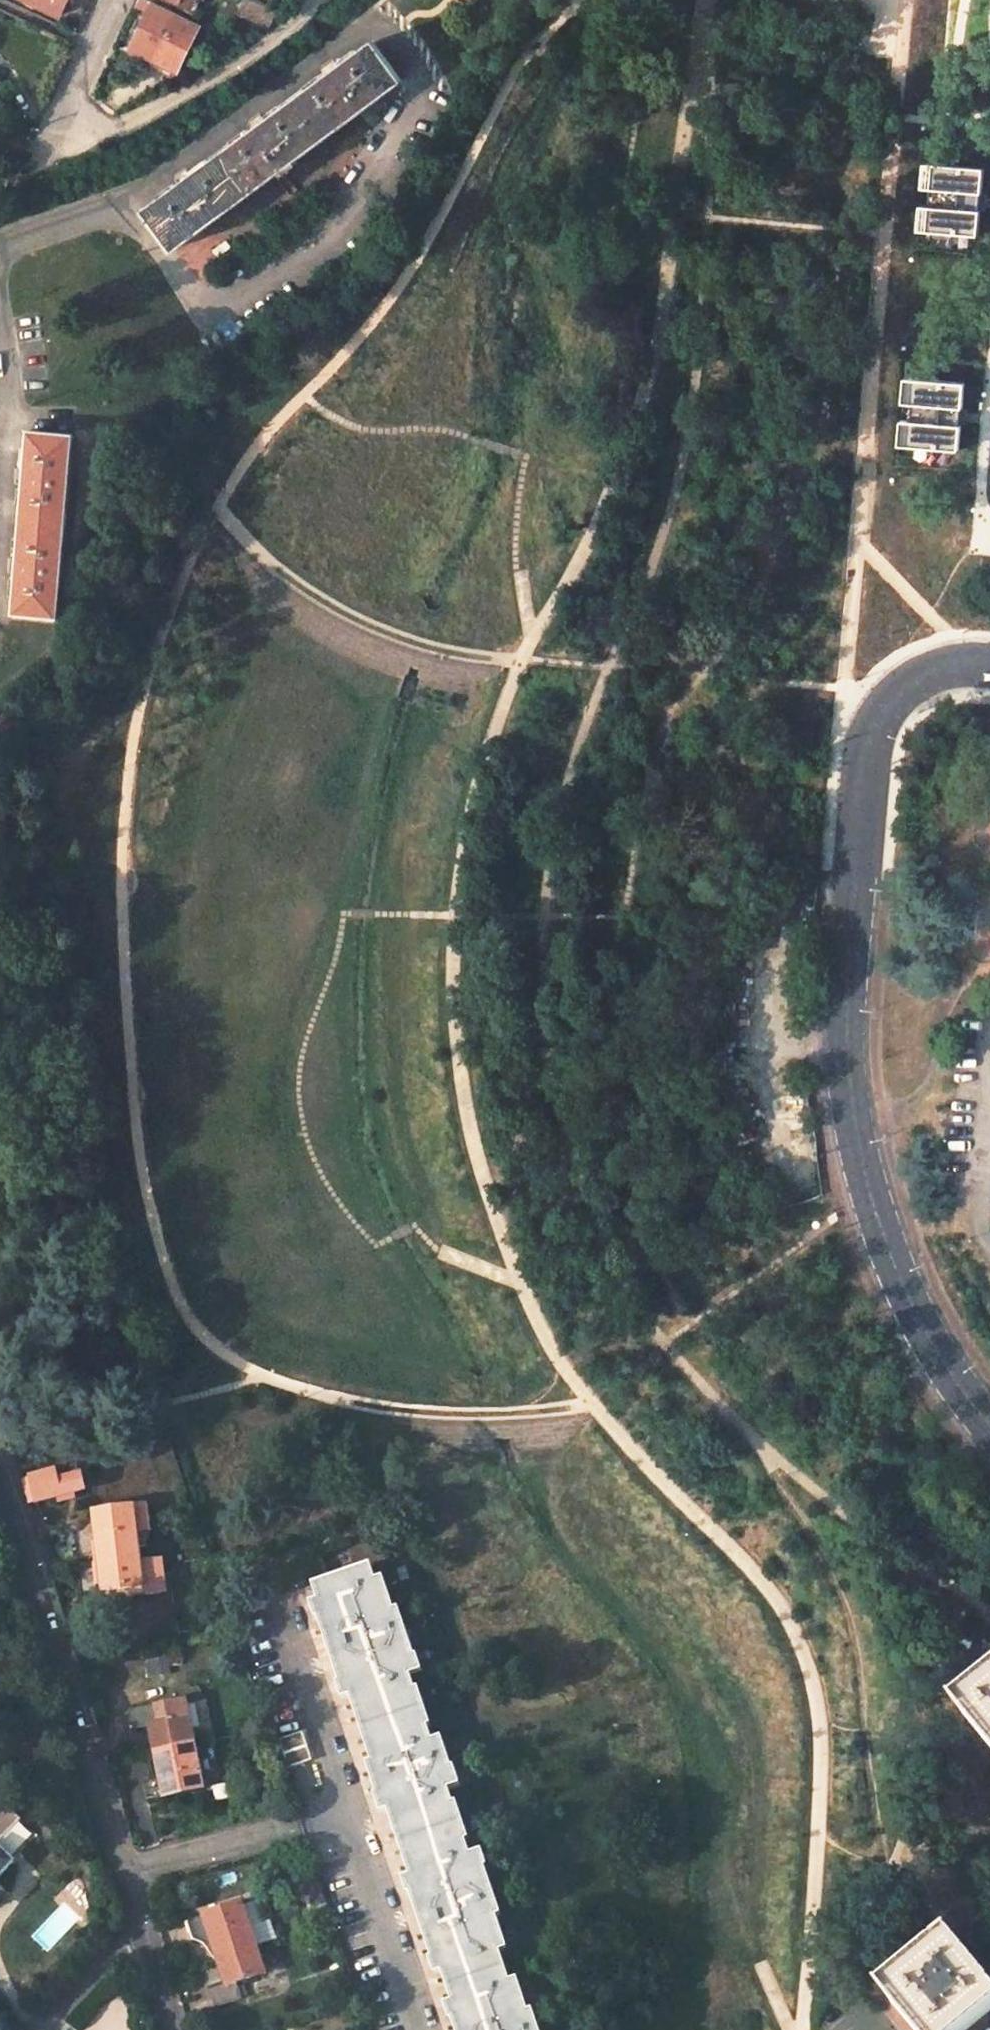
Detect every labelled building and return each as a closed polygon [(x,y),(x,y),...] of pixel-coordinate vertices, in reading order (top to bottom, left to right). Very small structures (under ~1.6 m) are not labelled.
[(62,15),(69,0),(31,0),(62,15)] [(196,9),(183,3),(178,0),(164,0),(161,5),(191,19),(196,9)] [(155,8),(134,50),(181,73),(202,30),(155,8)] [(377,45),(150,209),(178,246),(405,82),(377,45)] [(984,194),(986,169),(925,164),(924,188),(933,189),(931,207),(922,206),(920,231),(980,236),(982,212),(973,211),(975,193),(984,194)] [(965,409),(967,384),(907,379),(905,403),(914,404),(912,422),(904,421),(901,445),(961,451),(963,426),(954,426),(956,408),(965,409)] [(71,436),(29,433),(14,612),(55,616),(71,436)] [(78,1475),(51,1482),(54,1497),(82,1491),(78,1475)] [(148,1505),(117,1507),(118,1516),(95,1519),(99,1566),(142,1560),(139,1531),(152,1530),(148,1505)] [(99,1566),(102,1594),(145,1589),(147,1600),(168,1596),(163,1563),(142,1566),(142,1560),(99,1566)] [(539,2013),(535,2014),(524,1981),(516,1984),(506,1953),(513,1951),(502,1917),(507,1916),(491,1868),(493,1868),(488,1853),(476,1857),(471,1844),(476,1843),(463,1804),(459,1805),(455,1792),(467,1788),(460,1768),(457,1769),(448,1740),(438,1743),(433,1728),(437,1727),(430,1707),(425,1690),(421,1691),(417,1677),(428,1673),(423,1656),(419,1657),(403,1609),(398,1611),(387,1578),(379,1580),(375,1566),(319,1585),(324,1601),(316,1604),(321,1619),(323,1619),(345,1685),(343,1686),(347,1699),(356,1696),(366,1728),(377,1762),(372,1764),(382,1796),(380,1796),(386,1814),(393,1812),(415,1877),(406,1879),(412,1895),(416,1894),(437,1958),(434,1959),(439,1976),(447,1973),(457,2003),(449,2006),(454,2023),(458,2022),(461,2029),(545,2029),(539,2013)] [(954,1701),(989,1745),(989,1671),(954,1701)] [(155,1755),(196,1746),(190,1716),(186,1702),(128,1715),(132,1732),(148,1729),(155,1755)] [(155,1755),(161,1781),(144,1785),(148,1800),(231,1783),(221,1741),(196,1746),(155,1755)] [(14,1895),(6,1888),(27,1862),(0,1840),(0,1909),(14,1895)] [(318,1870),(302,1875),(314,1916),(332,1910),(318,1870)] [(257,1948),(244,1904),(187,1922),(192,1936),(207,1932),(216,1961),(257,1948)] [(989,2009),(989,1982),(975,1964),(947,1930),(879,1987),(915,2029),(965,2029),(989,2009)] [(216,1961),(224,1985),(208,1990),(214,2007),(237,2000),(232,1984),(266,1974),(257,1948),(216,1961)]
